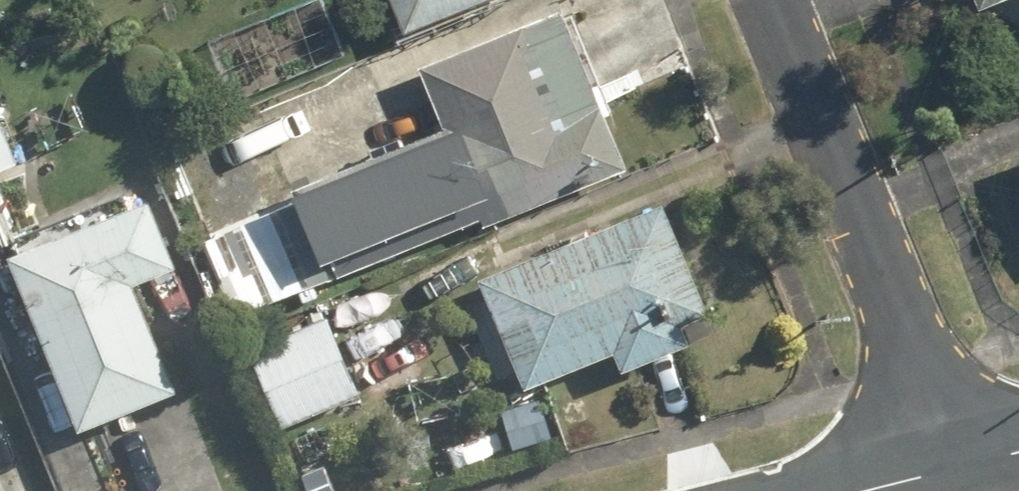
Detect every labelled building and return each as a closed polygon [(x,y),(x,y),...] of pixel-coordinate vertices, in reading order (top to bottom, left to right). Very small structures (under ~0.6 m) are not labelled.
[(407,29),(483,0),(396,0),(407,29)] [(561,9),(420,64),(446,130),(271,199),(296,262),(321,253),(330,275),(486,214),(490,223),(625,170),(561,9)] [(17,162),(0,122),(0,170),(17,162)] [(227,125),(161,155),(180,196),(246,166),(227,125)] [(15,226),(0,192),(0,233),(15,226)] [(147,192),(9,248),(81,424),(177,385),(134,281),(176,264),(147,192)] [(709,311),(658,199),(477,282),(526,388),(617,347),(628,369),(665,352),(657,335),(709,311)] [(329,319),(252,353),(285,428),(360,395),(352,377),(371,369),(350,321),(333,328),(329,319)]
